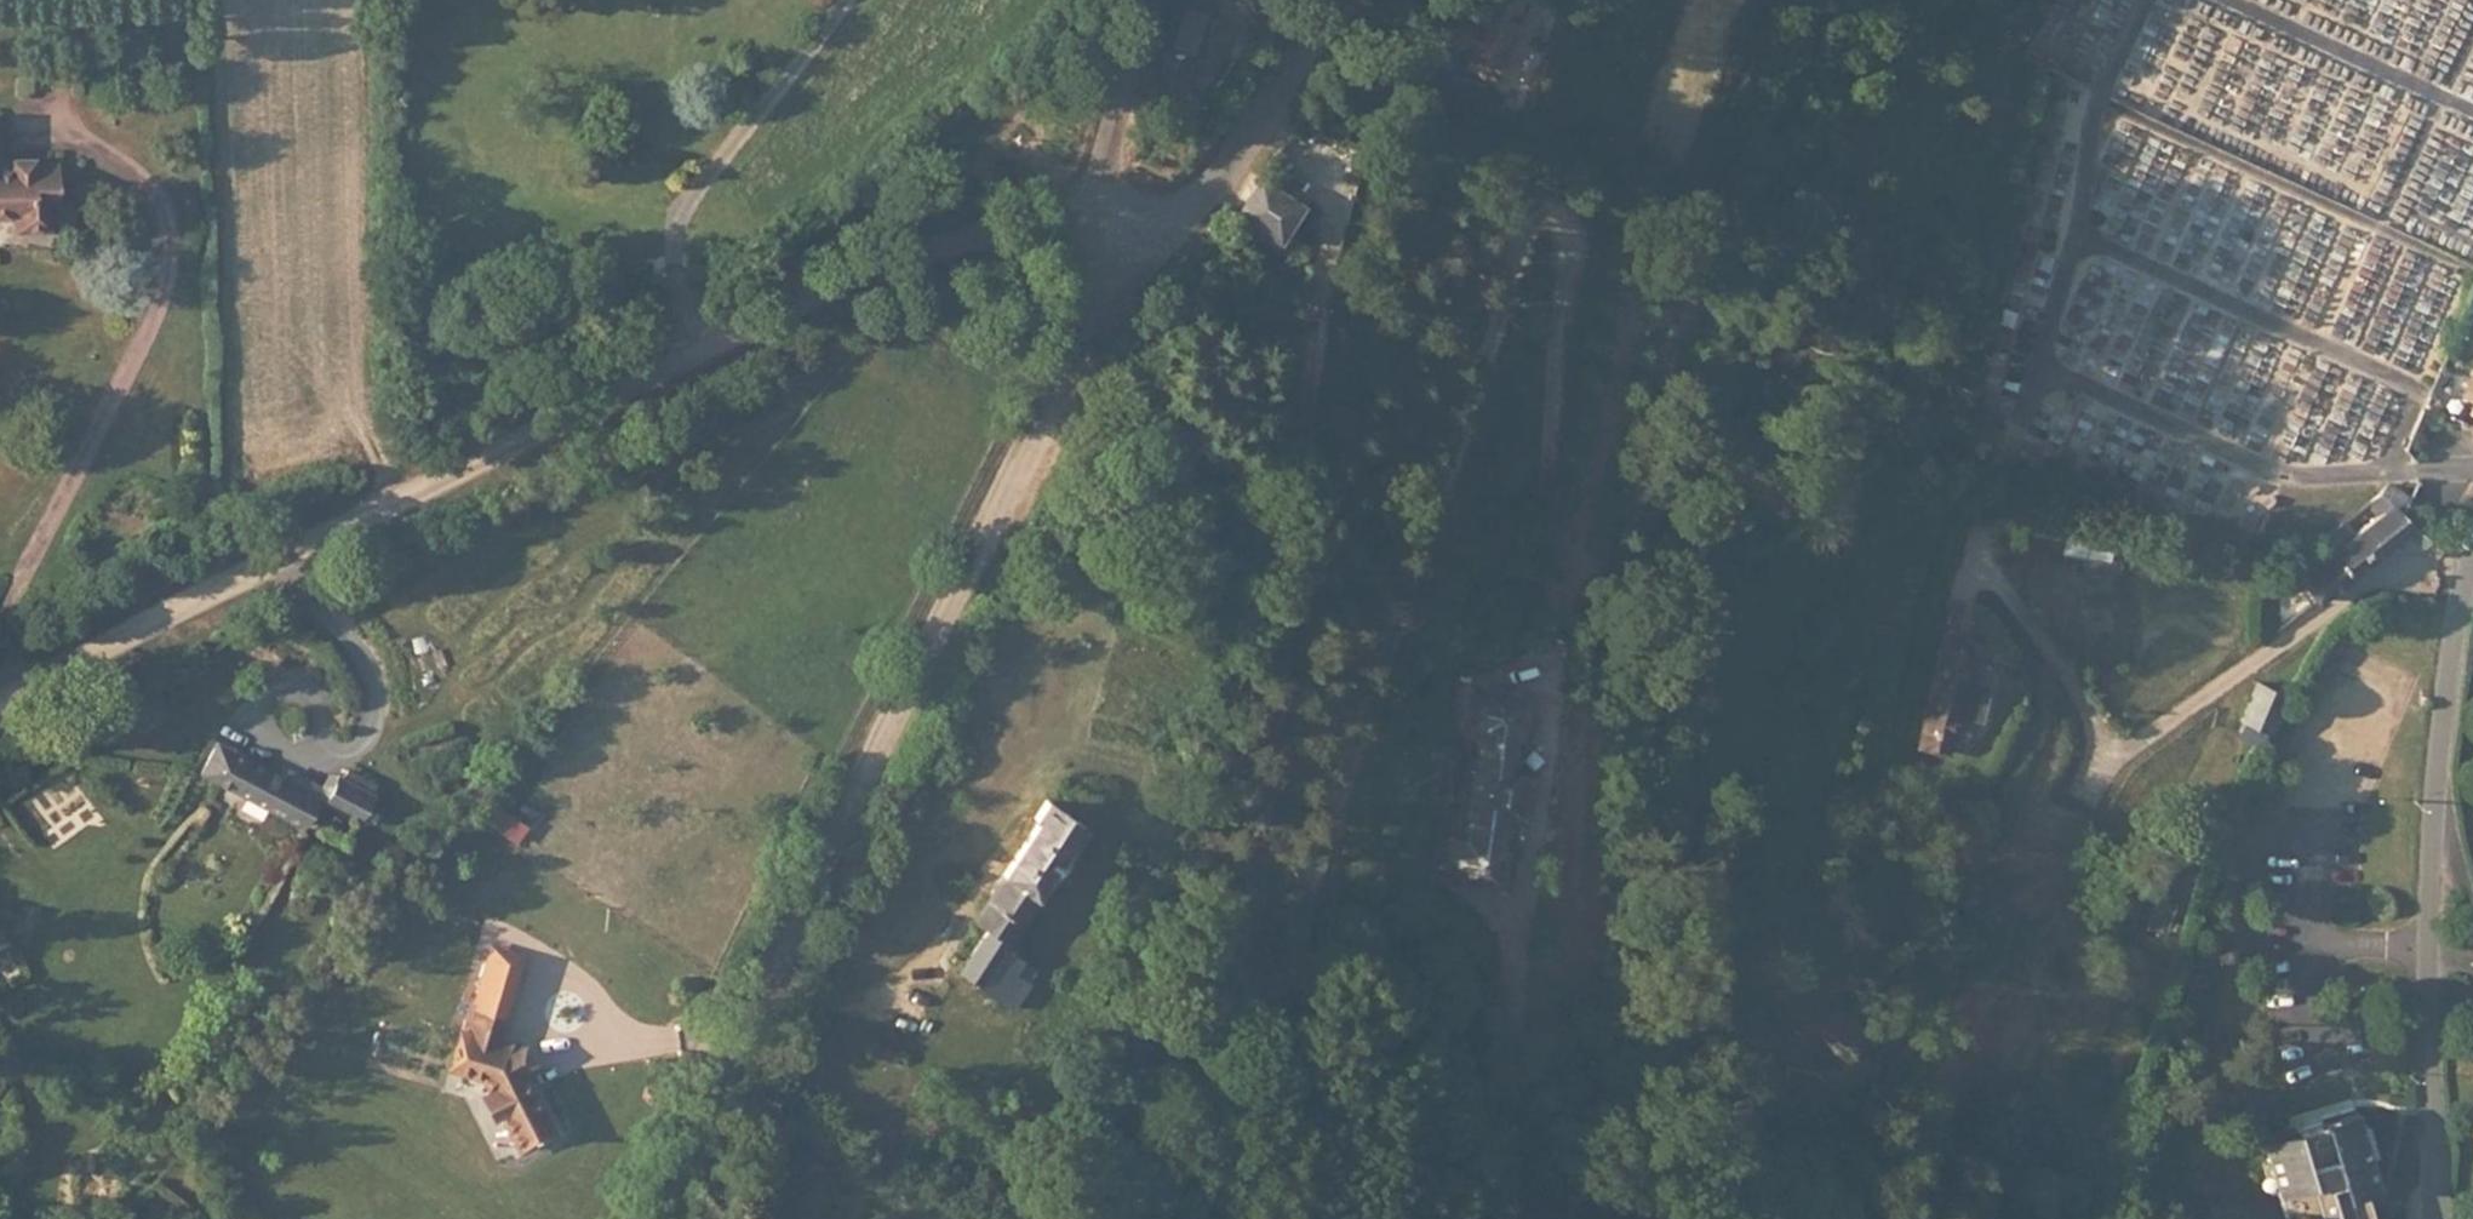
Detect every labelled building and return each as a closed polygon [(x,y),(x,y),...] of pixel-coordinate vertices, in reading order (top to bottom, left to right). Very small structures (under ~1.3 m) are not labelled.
[(16,217),(15,226),(50,226),(49,200),(57,200),(55,164),(33,165),(34,157),(12,157),(13,165),(0,163),(0,218),(16,217)] [(1258,172),(1236,210),(1282,237),(1304,198),(1258,172)] [(2470,398),(2472,392),(2472,370),(2468,368),(2457,392),(2470,398)] [(2385,486),(2377,495),(2397,512),(2405,504),(2385,486)] [(2303,580),(2324,604),(2402,539),(2413,545),(2421,531),(2414,527),(2397,512),(2377,495),(2362,507),(2371,517),(2350,534),(2342,523),(2322,539),(2334,554),(2303,580)] [(2421,531),(2413,545),(2424,552),(2432,539),(2421,531)] [(2437,560),(2448,548),(2432,539),(2424,552),(2437,560)] [(1943,640),(1924,741),(1954,747),(1972,646),(1943,640)] [(2268,733),(2282,695),(2252,684),(2238,722),(2268,733)] [(223,785),(224,784),(306,826),(314,811),(319,801),(321,797),(361,818),(373,794),(365,790),(345,780),(340,778),(329,800),(298,784),(297,785),(287,780),(239,755),(240,754),(221,745),(205,776),(223,785)] [(291,771),(287,780),(297,785),(298,784),(329,800),(340,778),(332,773),(325,788),(291,771)] [(350,771),(345,780),(365,790),(370,781),(350,771)] [(324,803),(319,801),(314,811),(319,814),(324,803)] [(492,803),(482,818),(503,831),(513,816),(492,803)] [(1044,809),(982,915),(975,927),(988,934),(966,972),(984,983),(982,987),(1016,1007),(1030,984),(1018,977),(1033,951),(1021,944),(1055,884),(1062,889),(1080,858),(1074,854),(1087,834),(1044,809)] [(461,1030),(450,1065),(484,1075),(491,1089),(485,1092),(495,1111),(501,1108),(520,1146),(552,1129),(525,1075),(519,1063),(524,1061),(529,1058),(523,1046),(512,1051),(510,1045),(496,1041),(505,1009),(479,1001),(470,1033),(461,1030)] [(524,1061),(519,1063),(525,1075),(530,1073),(524,1061)] [(2355,1104),(2320,1113),(2321,1120),(2293,1126),(2291,1121),(2261,1129),(2279,1205),(2262,1210),(2264,1218),(2369,1218),(2362,1184),(2374,1180),(2355,1104)]
